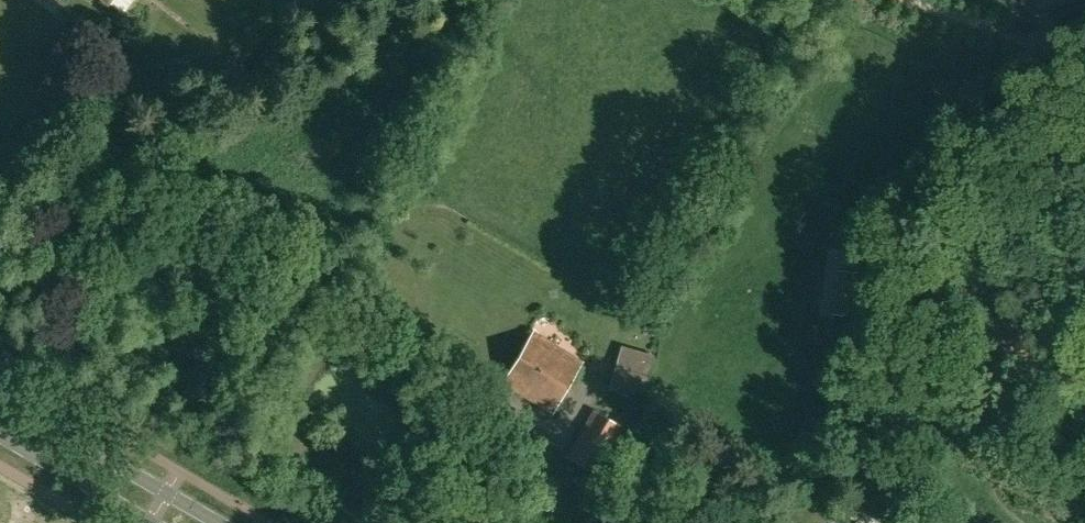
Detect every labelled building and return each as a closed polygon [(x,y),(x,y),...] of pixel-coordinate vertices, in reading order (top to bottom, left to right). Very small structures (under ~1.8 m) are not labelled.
[(840,270),(834,314),(854,316),(860,272),(840,270)] [(502,382),(553,412),(582,363),(531,333),(502,382)] [(621,346),(609,387),(642,397),(654,355),(621,346)]
